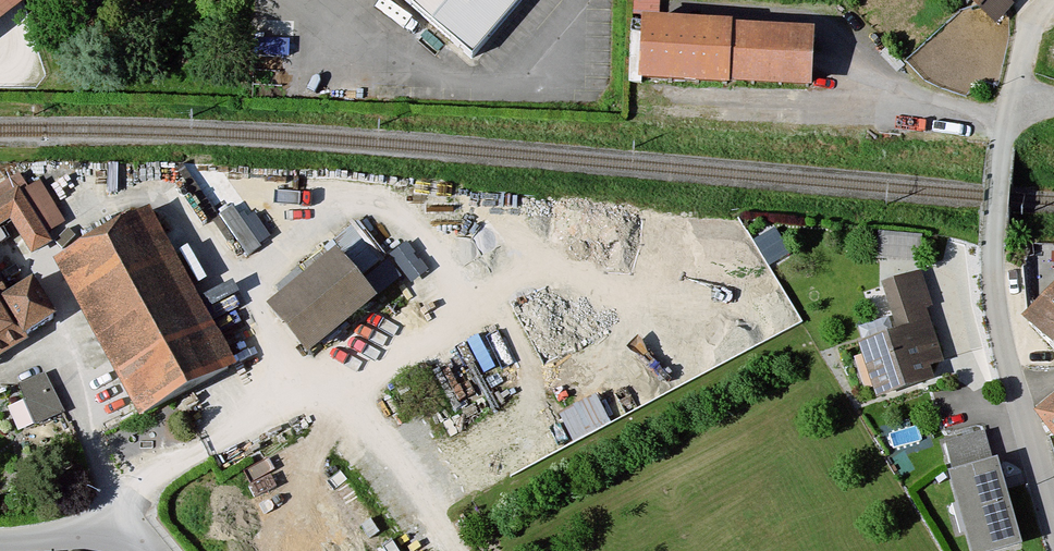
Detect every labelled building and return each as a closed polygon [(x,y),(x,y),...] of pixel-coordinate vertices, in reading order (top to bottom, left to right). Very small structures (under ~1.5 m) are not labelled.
[(22,0),(0,0),(0,19),(22,0)] [(468,56),(516,0),(403,0),(468,56)] [(814,33),(649,24),(646,78),(811,87),(814,33)] [(11,242),(4,230),(15,223),(34,254),(51,243),(44,231),(62,220),(40,184),(22,195),(18,188),(0,199),(0,249),(11,242)] [(222,211),(250,247),(269,233),(241,197),(222,211)] [(145,218),(59,266),(141,412),(227,363),(145,218)] [(880,234),(878,260),(918,262),(919,237),(880,234)] [(367,301),(332,260),(269,312),(304,354),(367,301)] [(918,276),(884,288),(900,333),(860,346),(878,398),(931,380),(927,366),(941,361),(922,306),(928,305),(918,276)] [(32,283),(11,297),(0,280),(0,350),(53,317),(32,283)] [(1026,321),(1053,349),(1053,293),(1026,321)] [(44,373),(18,388),(41,428),(67,413),(44,373)] [(1038,411),(1053,432),(1053,398),(1038,411)] [(946,445),(954,475),(950,476),(972,550),(1004,550),(1021,546),(997,461),(992,462),(984,434),(946,445)]
